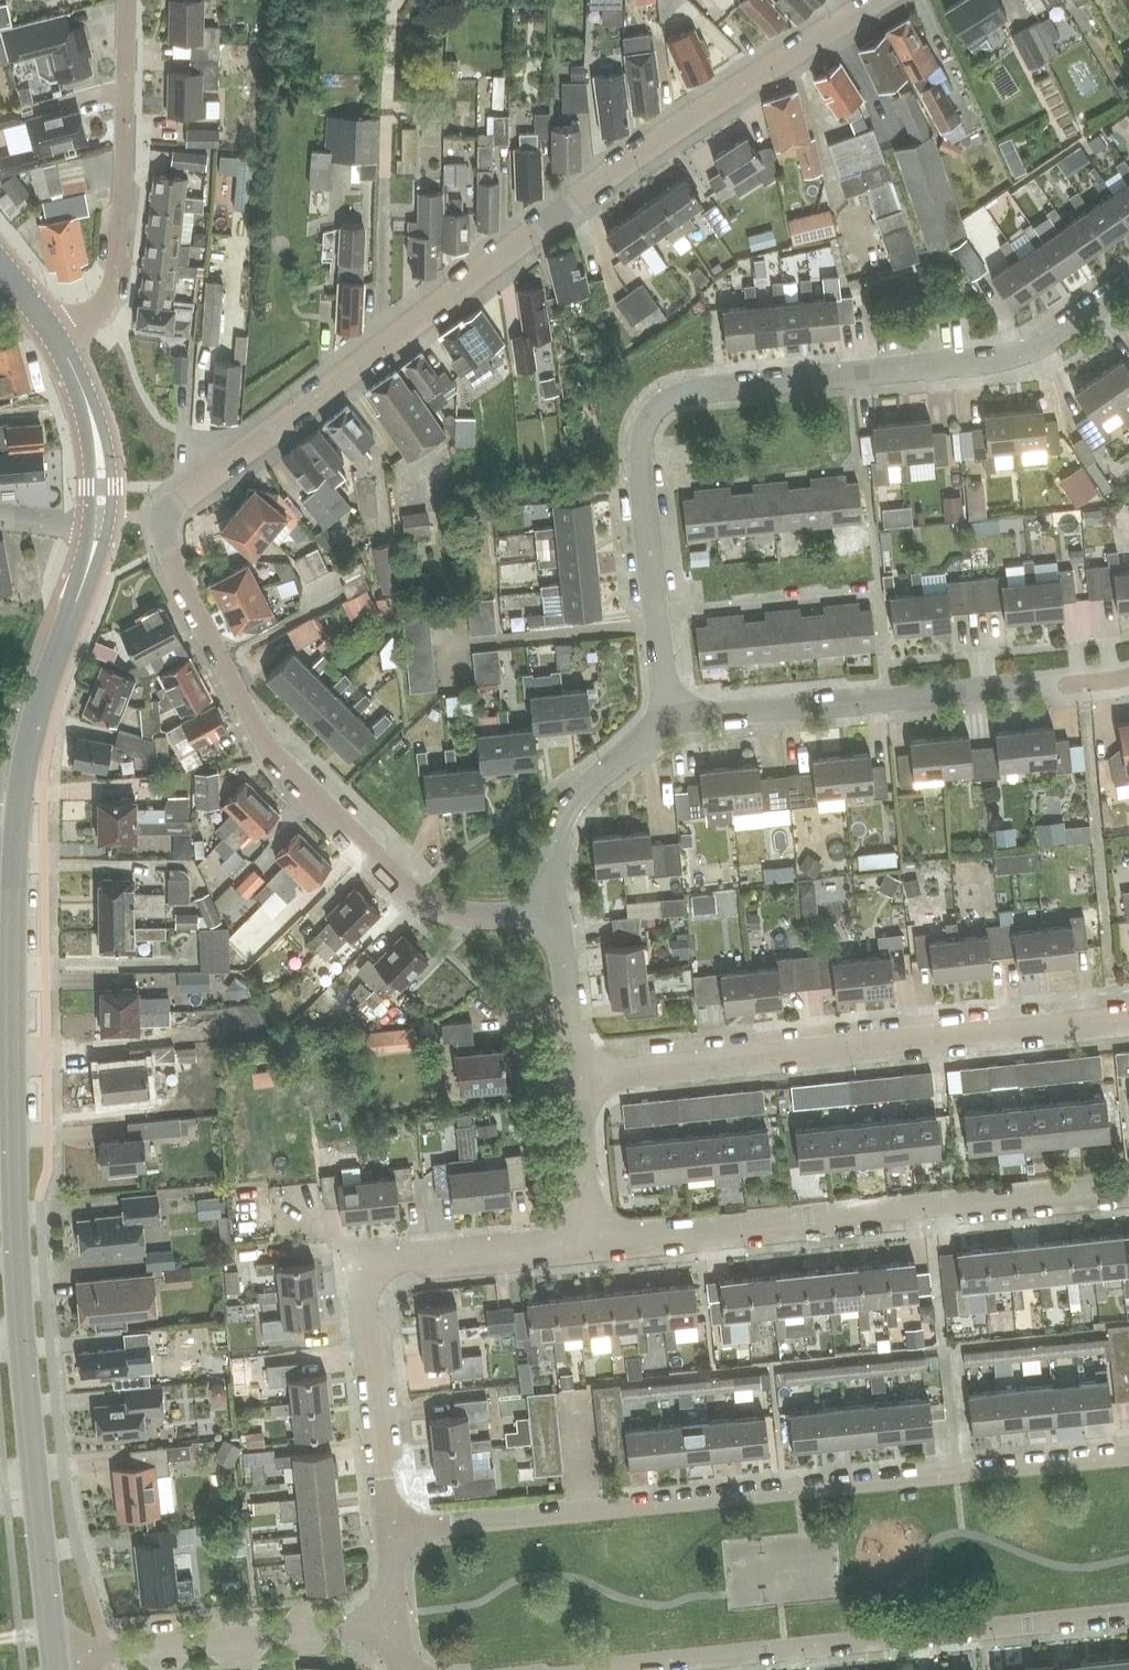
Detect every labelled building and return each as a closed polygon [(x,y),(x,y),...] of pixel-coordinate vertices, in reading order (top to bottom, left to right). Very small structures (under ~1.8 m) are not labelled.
[(219,45),(219,28),(203,28),(204,0),(196,0),(170,0),(170,42),(191,42),(191,58),(219,58),(219,45)] [(587,8),(601,8),(620,9),(621,0),(587,0),(587,8)] [(663,19),(682,0),(660,0),(663,19)] [(785,19),(768,0),(741,0),(739,2),(740,3),(736,7),(747,20),(752,15),(768,34),(785,19)] [(811,6),(806,0),(776,0),(795,20),(811,6)] [(1006,16),(996,0),(958,0),(945,9),(965,41),(1006,16)] [(1029,5),(1035,12),(1045,6),(1041,0),(1026,0),(1029,5)] [(58,15),(0,30),(1,34),(8,62),(35,55),(37,52),(41,54),(39,58),(42,71),(52,77),(57,75),(58,81),(92,72),(85,45),(89,44),(84,26),(62,31),(58,15)] [(941,131),(959,121),(937,81),(932,83),(926,71),(938,64),(925,41),(922,43),(907,17),(885,29),(887,33),(941,131)] [(1040,20),(1028,26),(1045,59),(1057,53),(1040,20)] [(1028,26),(1010,35),(1027,68),(1045,59),(1028,26)] [(686,83),(714,71),(706,55),(710,54),(703,37),(699,39),(694,28),(666,40),(686,83)] [(879,92),(896,83),(904,79),(907,77),(887,33),(859,49),(879,92)] [(8,62),(1,34),(0,35),(0,65),(8,62)] [(650,34),(623,38),(625,54),(652,51),(650,34)] [(250,36),(250,45),(265,45),(265,36),(250,36)] [(424,44),(423,58),(442,59),(443,46),(424,44)] [(219,58),(191,58),(191,73),(169,73),(168,115),(201,115),(202,88),(218,88),(218,76),(233,77),(234,45),(219,45),(219,58)] [(633,112),(659,109),(656,84),(659,84),(654,50),(652,51),(625,54),(633,112)] [(447,60),(447,78),(457,78),(457,60),(447,60)] [(859,100),(860,100),(837,64),(812,80),(835,116),(841,112),(847,121),(847,120),(850,125),(861,119),(858,114),(863,111),(859,100)] [(571,65),(571,80),(584,80),(584,65),(571,65)] [(601,135),(630,132),(626,107),(629,106),(624,72),(593,76),(601,135)] [(900,93),(892,96),(911,142),(927,135),(909,89),(905,82),(904,79),(896,83),(900,93)] [(1116,88),(1123,99),(1128,95),(1128,80),(1128,79),(1116,88)] [(563,111),(589,111),(587,82),(562,82),(563,111)] [(29,87),(18,90),(22,104),(33,101),(29,87)] [(761,103),(771,136),(775,150),(787,147),(788,151),(793,150),(802,179),(820,173),(810,139),(809,140),(794,91),(761,103)] [(419,98),(420,116),(451,115),(450,97),(419,98)] [(19,120),(16,108),(0,112),(0,125),(19,120)] [(88,143),(79,111),(47,119),(46,114),(27,118),(35,148),(0,157),(0,167),(2,174),(40,164),(38,155),(88,143)] [(520,134),(520,136),(520,149),(515,149),(517,197),(542,196),(541,149),(538,149),(538,138),(551,137),(550,113),(535,114),(535,133),(520,134)] [(310,151),(308,188),(327,189),(328,160),(333,160),(360,162),(360,178),(376,179),(379,119),(327,116),(325,152),(310,151)] [(479,134),(479,136),(479,169),(478,169),(478,227),(498,228),(499,181),(492,181),(492,169),(492,143),(509,143),(509,116),(494,116),(494,134),(479,134)] [(424,155),(422,121),(407,122),(409,156),(424,155)] [(1072,125),(1063,130),(1070,143),(1079,137),(1072,125)] [(552,127),(552,136),(552,167),(580,167),(580,126),(552,127)] [(918,258),(876,136),(873,128),(828,144),(846,196),(866,189),(893,266),(918,258)] [(187,129),(186,146),(219,147),(219,130),(187,129)] [(1098,134),(1087,142),(1095,153),(1106,145),(1098,134)] [(928,135),(927,135),(911,142),(892,149),(925,246),(961,232),(928,135)] [(762,184),(774,176),(768,149),(752,150),(743,136),(710,158),(719,172),(707,180),(719,198),(733,189),(728,182),(750,167),(762,184)] [(944,138),(938,150),(957,158),(962,146),(953,142),(945,138),(944,138)] [(1015,148),(1004,154),(1015,176),(1026,171),(1015,148)] [(174,150),(172,166),(207,170),(208,154),(174,150)] [(238,174),(236,191),(253,193),(257,159),(221,156),(219,172),(238,174)] [(58,162),(61,173),(83,168),(80,157),(58,162)] [(1124,158),(1115,164),(1127,181),(1112,191),(1107,194),(1128,226),(1128,166),(1124,158)] [(30,174),(35,199),(61,194),(55,163),(22,170),(23,176),(30,174)] [(444,164),(444,184),(456,184),(456,164),(444,164)] [(61,173),(63,184),(85,179),(83,168),(61,173)] [(30,191),(15,173),(1,185),(15,203),(30,191)] [(1112,191),(1100,174),(1092,180),(1103,197),(1088,207),(1084,210),(1106,242),(1128,226),(1107,194),(1112,191)] [(204,212),(206,200),(185,197),(187,179),(155,175),(151,208),(183,211),(183,210),(204,212)] [(88,191),(85,179),(63,184),(65,195),(88,191)] [(685,214),(699,204),(681,179),(656,197),(673,222),(682,235),(694,226),(685,214)] [(1084,210),(1088,207),(1077,190),(1069,196),(1080,213),(1065,223),(1060,226),(1082,258),(1106,242),(1084,210)] [(47,222),(78,215),(77,215),(89,212),(87,205),(85,193),(43,202),(47,222)] [(441,254),(442,193),(419,193),(419,221),(409,221),(408,254),(413,254),(412,273),(436,274),(436,254),(441,254)] [(468,250),(469,214),(463,213),(463,200),(448,200),(448,193),(444,193),(443,249),(468,250)] [(682,235),(673,222),(656,197),(631,215),(648,240),(651,244),(664,234),(670,243),(682,235)] [(713,205),(699,214),(715,237),(729,228),(713,205)] [(1060,226),(1065,223),(1054,206),(1046,212),(1057,229),(1042,239),(1037,242),(1059,274),(1082,258),(1060,226)] [(179,243),(183,211),(151,208),(148,240),(179,243)] [(792,242),(837,231),(831,209),(787,219),(792,242)] [(47,222),(39,223),(49,270),(58,268),(59,276),(81,271),(79,263),(87,261),(78,215),(47,222)] [(656,252),(648,240),(631,215),(604,234),(622,258),(637,248),(653,271),(664,264),(656,252)] [(1037,242),(1042,239),(1031,222),(1022,228),(1025,232),(1010,242),(1019,255),(1014,258),(1036,290),(1059,274),(1037,242)] [(340,262),(353,263),(363,263),(364,226),(342,225),(340,262)] [(772,229),(762,232),(766,247),(776,244),(772,229)] [(193,233),(192,244),(204,246),(205,234),(193,233)] [(950,248),(971,279),(986,268),(965,238),(950,248)] [(1019,255),(1010,242),(1007,238),(999,244),(1010,261),(990,275),(1012,307),(1036,290),(1014,258),(1019,255)] [(177,265),(179,243),(148,240),(144,272),(197,277),(198,267),(177,265)] [(592,309),(605,305),(609,304),(602,277),(585,282),(583,274),(578,275),(571,248),(547,254),(557,296),(548,298),(553,330),(564,327),(560,307),(590,299),(592,309)] [(764,260),(753,262),(755,279),(766,277),(764,260)] [(362,281),(363,263),(353,263),(340,262),(339,280),(352,281),(362,281)] [(700,267),(689,277),(700,289),(711,279),(700,267)] [(196,278),(197,277),(144,272),(141,303),(141,304),(172,307),(193,309),(194,303),(173,301),(176,276),(196,278)] [(725,346),(838,335),(837,323),(854,321),(851,295),(840,296),(838,276),(821,277),(823,298),(812,299),(810,278),(800,279),(802,300),(797,300),(784,302),(782,284),(782,281),(772,282),(774,303),(756,304),(754,284),(744,285),(746,305),(721,308),(725,346)] [(362,281),(352,281),(339,280),(337,328),(362,330),(364,281),(362,281)] [(205,281),(204,311),(221,312),(222,282),(205,281)] [(796,282),(782,284),(784,302),(797,300),(796,282)] [(639,285),(612,304),(627,327),(641,317),(647,325),(654,320),(656,324),(663,319),(639,285)] [(510,339),(515,371),(533,369),(530,341),(549,338),(542,288),(516,292),(523,337),(510,339)] [(141,304),(141,303),(139,303),(137,324),(138,324),(137,329),(188,335),(189,320),(173,318),(175,308),(190,310),(193,310),(193,309),(172,307),(141,304)] [(173,318),(189,320),(190,310),(175,308),(173,318)] [(498,346),(502,343),(479,310),(461,322),(461,321),(439,336),(453,357),(451,359),(459,371),(463,369),(472,382),(502,361),(498,346)] [(219,344),(221,312),(204,311),(202,343),(219,344)] [(18,342),(17,342),(0,346),(0,371),(24,365),(18,342)] [(434,410),(446,402),(443,396),(439,391),(445,388),(437,377),(420,353),(403,366),(434,410)] [(188,382),(190,355),(175,354),(173,381),(188,382)] [(1122,356),(1097,373),(1119,405),(1114,408),(1123,422),(1126,426),(1128,424),(1128,411),(1123,402),(1128,398),(1128,367),(1122,356)] [(211,420),(229,421),(237,422),(240,363),(215,362),(214,382),(210,381),(208,402),(213,402),(211,420)] [(0,371),(0,396),(30,388),(24,365),(0,371)] [(407,460),(444,435),(413,389),(409,391),(396,371),(366,391),(379,412),(374,415),(407,460)] [(445,372),(437,377),(445,388),(439,391),(443,396),(456,387),(445,372)] [(1109,432),(1123,422),(1114,408),(1119,405),(1097,373),(1074,390),(1090,413),(1075,423),(1082,434),(1071,442),(1103,490),(1111,485),(1094,459),(1098,457),(1092,449),(1111,436),(1109,432)] [(552,377),(539,381),(543,398),(556,395),(552,377)] [(1045,444),(1046,452),(1061,450),(1057,419),(1044,420),(1042,406),(1013,409),(1017,447),(1011,447),(1013,469),(1024,468),(1022,446),(1045,444)] [(373,440),(346,408),(323,426),(356,467),(370,457),(363,448),(373,440)] [(993,449),(1011,447),(1017,447),(1013,409),(983,413),(985,426),(971,428),(974,460),(984,459),(985,471),(996,470),(993,449)] [(447,417),(441,420),(456,441),(455,418),(451,415),(447,417)] [(456,444),(474,444),(474,418),(455,418),(456,441),(456,444)] [(910,458),(933,455),(934,464),(948,462),(945,431),(932,432),(930,418),(901,421),(905,458),(899,459),(901,481),(912,479),(910,458)] [(882,461),(899,459),(905,458),(901,421),(872,424),(873,434),(876,461),(871,461),(873,484),(884,482),(882,461)] [(43,448),(41,424),(8,427),(8,424),(0,425),(0,452),(43,448)] [(335,467),(342,461),(318,430),(300,444),(333,487),(343,478),(335,467)] [(959,432),(951,433),(954,462),(961,461),(959,432)] [(863,462),(871,461),(876,461),(873,434),(860,435),(863,462)] [(349,507),(333,487),(300,444),(281,459),(306,491),(309,488),(317,499),(305,509),(322,529),(349,507)] [(46,478),(43,448),(0,452),(0,482),(46,478)] [(1082,466),(1058,482),(1074,506),(1098,490),(1082,466)] [(841,475),(828,477),(832,523),(862,520),(858,481),(841,483),(841,475)] [(815,485),(799,487),(803,526),(832,523),(828,477),(815,478),(815,485)] [(783,481),(770,482),(774,529),(803,526),(799,487),(783,488),(783,481)] [(435,483),(439,523),(456,521),(452,482),(435,483)] [(757,491),(741,492),(745,532),(774,529),(770,482),(757,484),(757,491)] [(725,487),(712,488),(716,534),(745,532),(741,492),(725,494),(725,487)] [(246,499),(237,509),(269,537),(287,517),(276,508),(278,493),(248,488),(246,499)] [(699,497),(682,498),(686,537),(716,534),(712,488),(699,489),(699,497)] [(555,526),(534,528),(534,537),(555,535),(555,530),(593,527),(590,498),(552,501),(555,526)] [(974,499),(967,500),(968,517),(969,520),(982,518),(982,516),(983,516),(982,506),(974,499)] [(961,501),(944,503),(946,521),(963,519),(961,501)] [(887,504),(889,525),(918,524),(917,503),(887,504)] [(404,534),(430,530),(426,506),(401,510),(404,534)] [(228,520),(218,523),(228,552),(229,552),(242,548),(252,557),(269,537),(237,509),(229,518),(228,520)] [(1101,509),(1083,511),(1084,524),(1102,522),(1101,509)] [(557,555),(537,557),(538,566),(558,564),(558,558),(595,555),(593,527),(555,530),(555,535),(557,555)] [(325,529),(315,537),(327,552),(337,543),(325,529)] [(387,543),(369,547),(378,592),(396,589),(387,543)] [(328,570),(320,552),(318,548),(306,554),(316,576),(328,570)] [(1082,549),(1070,550),(1071,562),(1083,561),(1082,549)] [(704,550),(689,551),(691,565),(705,564),(704,550)] [(1100,597),(1116,595),(1117,610),(1128,608),(1128,570),(1119,571),(1117,550),(1106,551),(1108,564),(1097,565),(1100,597)] [(294,560),(303,578),(305,582),(316,576),(306,554),(294,560)] [(560,582),(540,584),(541,595),(561,593),(560,587),(598,584),(595,555),(558,558),(558,564),(560,582)] [(1031,581),(1035,619),(1064,616),(1062,601),(1076,600),(1072,567),(1057,569),(1058,578),(1035,580),(1032,559),(1023,560),(1023,564),(1025,581),(1031,581)] [(345,583),(363,575),(367,572),(361,561),(339,572),(345,583)] [(234,570),(229,567),(222,562),(206,589),(215,594),(221,606),(259,587),(247,563),(234,570)] [(1005,622),(1035,619),(1031,581),(1025,581),(1023,564),(1005,566),(1006,575),(974,579),(977,611),(1003,608),(1005,622)] [(946,590),(922,593),(920,572),(911,573),(913,594),(919,593),(922,631),(951,628),(950,614),(977,611),(974,579),(945,582),(946,590)] [(347,597),(351,595),(369,586),(363,575),(345,583),(341,586),(347,597)] [(919,593),(913,594),(894,596),(892,575),(882,576),(884,598),(889,598),(893,634),(922,631),(919,593)] [(563,610),(542,612),(542,613),(543,622),(563,620),(563,615),(601,612),(598,584),(560,587),(561,593),(563,610)] [(277,621),(271,610),(259,587),(221,606),(228,618),(227,629),(258,631),(277,621)] [(367,590),(342,602),(351,619),(375,607),(367,590)] [(375,598),(378,613),(390,610),(387,595),(375,598)] [(466,602),(467,613),(493,610),(492,599),(466,602)] [(853,603),(840,605),(845,651),(875,648),(871,609),(854,611),(853,603)] [(828,613),(812,615),(816,654),(845,651),(840,605),(827,606),(828,613)] [(124,630),(123,634),(138,664),(144,676),(166,665),(160,653),(181,642),(164,609),(158,606),(142,614),(145,620),(124,630)] [(795,609),(782,610),(787,657),(816,654),(812,615),(796,616),(795,609)] [(467,613),(468,625),(494,621),(493,610),(467,613)] [(770,619),(754,621),(758,660),(787,657),(782,610),(769,612),(770,619)] [(543,622),(542,613),(527,615),(528,624),(543,622)] [(429,625),(428,614),(401,617),(403,628),(429,625)] [(737,615),(724,616),(729,663),(758,660),(754,621),(738,622),(737,615)] [(712,625),(695,627),(699,666),(729,663),(724,616),(711,618),(712,625)] [(313,617),(288,630),(297,648),(322,634),(313,617)] [(468,625),(470,636),(496,633),(494,621),(468,625)] [(429,625),(403,628),(404,639),(430,636),(429,625)] [(430,636),(404,639),(405,650),(431,647),(430,636)] [(323,640),(317,647),(324,654),(330,647),(323,640)] [(431,647),(405,650),(406,660),(433,657),(431,647)] [(471,652),(473,663),(499,660),(498,649),(471,652)] [(292,651),(265,678),(285,698),(312,670),(317,674),(331,660),(324,654),(310,668),(292,651)] [(433,657),(406,660),(408,671),(434,668),(433,657)] [(162,699),(201,678),(190,658),(160,674),(168,690),(164,692),(162,687),(157,690),(162,699)] [(473,663),(474,674),(500,671),(499,660),(473,663)] [(138,664),(128,669),(144,676),(143,673),(138,664)] [(126,703),(136,679),(103,666),(94,689),(94,690),(126,703)] [(434,668),(408,671),(409,682),(435,679),(434,668)] [(312,670),(285,698),(306,718),(333,690),(337,694),(351,680),(344,673),(329,687),(317,674),(312,670)] [(474,674),(475,686),(502,683),(500,671),(474,674)] [(559,671),(550,672),(552,693),(557,693),(560,729),(590,726),(586,690),(561,692),(559,671)] [(533,673),(523,674),(525,696),(530,696),(533,724),(533,725),(534,732),(560,729),(557,693),(552,693),(535,695),(533,673)] [(182,714),(210,699),(212,698),(201,678),(162,699),(159,700),(164,709),(171,705),(169,701),(173,698),(182,714)] [(435,679),(409,682),(410,693),(436,690),(435,679)] [(117,725),(126,703),(94,690),(94,689),(85,712),(117,725)] [(333,690),(306,718),(326,738),(353,710),(357,714),(371,700),(364,693),(350,707),(337,694),(333,690)] [(453,711),(478,709),(477,692),(452,693),(453,711)] [(152,716),(161,715),(159,700),(150,701),(150,707),(152,716)] [(215,705),(210,707),(168,730),(175,743),(189,736),(196,747),(228,729),(215,705)] [(142,723),(152,721),(150,707),(140,709),(142,723)] [(508,708),(497,709),(499,731),(505,730),(508,768),(537,765),(534,732),(533,725),(533,727),(510,729),(508,708)] [(353,710),(326,738),(346,758),(372,732),(376,735),(391,720),(384,712),(370,727),(357,714),(353,710)] [(480,711),(470,712),(472,735),(477,734),(480,766),(481,770),(508,768),(505,730),(499,731),(482,732),(480,711)] [(161,715),(152,716),(154,733),(163,728),(161,715)] [(152,721),(142,723),(144,738),(155,741),(152,721)] [(1109,756),(1114,785),(1128,783),(1128,782),(1128,722),(1118,723),(1123,753),(1109,756)] [(1069,738),(1065,738),(1056,739),(1054,725),(1025,728),(1029,766),(1057,763),(1058,771),(1073,769),(1069,738)] [(1001,768),(1029,766),(1025,728),(996,731),(997,745),(984,746),(987,770),(987,778),(1002,777),(1001,768)] [(124,751),(156,760),(155,741),(120,731),(118,744),(78,737),(73,765),(106,772),(109,757),(123,759),(124,751)] [(987,770),(984,746),(971,748),(970,734),(941,737),(944,774),(972,771),(973,780),(987,778),(987,770)] [(157,757),(170,755),(168,741),(165,735),(154,737),(157,757)] [(916,777),(944,774),(941,737),(911,740),(912,754),(898,755),(902,787),(917,785),(916,777)] [(455,748),(444,749),(446,770),(451,769),(455,807),(484,804),(481,770),(480,766),(457,769),(455,748)] [(451,769),(446,770),(428,771),(426,750),(415,751),(417,774),(422,773),(426,810),(455,807),(451,769)] [(842,756),(846,794),(873,791),(874,800),(889,798),(886,766),(872,767),(871,753),(842,756)] [(157,757),(159,773),(181,770),(179,754),(170,755),(157,757)] [(847,808),(846,794),(842,756),(813,759),(814,773),(787,776),(791,808),(819,805),(820,811),(847,808)] [(791,808),(787,776),(761,779),(759,765),(730,768),(734,805),(762,802),(763,811),(791,808)] [(707,808),(734,805),(730,768),(701,771),(703,785),(689,786),(692,818),(708,816),(707,808)] [(191,774),(193,808),(217,807),(215,773),(191,774)] [(215,830),(214,831),(223,838),(263,799),(246,781),(229,798),(222,805),(229,812),(231,814),(229,816),(218,828),(215,830)] [(189,819),(189,796),(170,796),(166,808),(137,808),(137,796),(123,796),(120,799),(99,799),(100,822),(167,822),(167,820),(189,819)] [(263,799),(223,838),(230,846),(234,850),(251,833),(256,838),(279,814),(263,799)] [(926,803),(917,804),(918,814),(927,813),(926,803)] [(137,844),(137,834),(190,832),(189,819),(167,820),(167,822),(100,822),(100,843),(121,843),(121,844),(137,844)] [(1036,824),(1038,844),(1065,841),(1064,827),(1063,821),(1036,824)] [(1089,825),(1064,827),(1065,841),(1066,844),(1091,841),(1089,825)] [(1016,844),(1014,828),(995,830),(997,847),(1016,844)] [(693,831),(679,831),(680,848),(694,847),(693,831)] [(275,891),(315,849),(298,832),(275,856),(285,865),(268,883),(275,891)] [(665,847),(652,848),(650,834),(622,837),(625,871),(652,869),(653,880),(668,879),(665,847)] [(596,874),(625,871),(622,837),(593,840),(596,874)] [(214,848),(225,859),(234,850),(230,846),(223,838),(214,848)] [(203,840),(194,840),(195,858),(205,858),(203,840)] [(310,890),(332,867),(315,849),(275,891),(276,891),(287,902),(296,893),(292,888),(300,880),(310,890)] [(234,850),(220,865),(225,871),(228,874),(229,872),(243,858),(234,850)] [(895,851),(858,855),(859,870),(896,866),(895,851)] [(1034,852),(1014,854),(1016,872),(1036,870),(1034,852)] [(804,857),(798,867),(815,878),(821,868),(804,857)] [(184,872),(179,870),(166,870),(166,903),(188,903),(187,877),(184,872)] [(251,892),(264,879),(255,870),(236,888),(245,898),(251,892)] [(887,873),(878,890),(893,897),(901,881),(887,873)] [(917,878),(903,881),(906,897),(920,895),(917,878)] [(166,906),(166,903),(166,894),(136,894),(135,881),(101,881),(101,905),(166,906)] [(814,882),(800,884),(801,896),(815,895),(814,882)] [(262,903),(274,889),(268,883),(267,883),(255,896),(262,903)] [(319,951),(368,901),(355,889),(328,918),(332,922),(311,943),(319,951)] [(209,929),(223,923),(210,894),(196,901),(209,929)] [(709,896),(690,896),(691,913),(709,912),(709,896)] [(368,901),(319,951),(327,959),(348,938),(352,942),(380,913),(368,901)] [(166,916),(166,906),(101,905),(101,928),(137,928),(137,916),(166,916)] [(1013,910),(999,912),(1000,925),(1014,923),(1013,910)] [(173,913),(173,927),(196,927),(196,913),(173,913)] [(758,914),(747,914),(747,928),(759,928),(758,914)] [(1084,915),(1083,915),(1070,917),(1071,925),(1043,928),(1047,966),(1076,962),(1074,948),(1088,947),(1084,915)] [(614,932),(641,929),(639,916),(613,919),(614,932)] [(256,917),(236,934),(245,945),(266,928),(256,917)] [(959,937),(958,924),(957,922),(946,923),(948,939),(931,941),(930,933),(915,934),(919,966),(932,965),(934,979),(963,975),(959,937)] [(1047,966),(1043,928),(1015,932),(1014,923),(1000,925),(1001,932),(1004,956),(1017,955),(1018,969),(1047,966)] [(1001,932),(1000,925),(986,926),(987,935),(959,938),(958,924),(959,937),(963,975),(992,972),(990,958),(1004,956),(1001,932)] [(136,940),(167,939),(167,927),(137,928),(101,928),(101,952),(136,952),(136,940)] [(641,929),(614,932),(616,946),(605,947),(608,976),(647,972),(644,943),(642,943),(641,929)] [(227,931),(199,931),(200,974),(210,974),(227,974),(227,931)] [(903,934),(878,937),(880,956),(890,955),(890,947),(904,945),(903,934)] [(378,968),(366,981),(375,989),(416,949),(402,936),(374,964),(378,968)] [(687,938),(670,940),(672,959),(689,957),(687,938)] [(862,958),(866,995),(895,992),(894,978),(908,977),(904,945),(890,947),(890,955),(880,956),(862,958)] [(375,989),(384,998),(396,987),(400,992),(430,963),(416,949),(375,989)] [(866,995),(862,958),(834,960),(834,952),(805,955),(809,987),(836,984),(837,998),(866,995)] [(782,989),(809,987),(805,955),(803,955),(794,956),(777,958),(778,966),(750,969),(754,1007),(783,1004),(782,989)] [(340,957),(321,975),(332,986),(350,968),(340,957)] [(725,1010),(754,1007),(750,969),(721,972),(721,974),(695,976),(697,1003),(724,1001),(725,1010)] [(658,1013),(657,999),(650,999),(647,972),(608,976),(611,1004),(625,1003),(626,1017),(658,1013)] [(178,975),(179,994),(210,994),(210,974),(200,974),(178,975)] [(235,976),(228,986),(228,994),(239,1002),(250,988),(235,976)] [(352,992),(361,1001),(370,992),(361,983),(352,992)] [(374,1009),(381,1002),(384,999),(375,989),(364,999),(374,1009)] [(103,1013),(169,1010),(169,999),(139,999),(139,990),(127,990),(125,992),(103,993),(103,1013)] [(139,1026),(169,1025),(169,1010),(103,1013),(103,1033),(125,1033),(128,1036),(139,1036),(139,1026)] [(433,1021),(418,1022),(420,1035),(435,1034),(433,1021)] [(461,1091),(505,1086),(501,1049),(476,1052),(473,1022),(443,1025),(445,1042),(454,1041),(457,1071),(459,1071),(461,1091)] [(353,1035),(355,1056),(416,1049),(414,1028),(353,1035)] [(144,1065),(176,1062),(175,1047),(131,1051),(133,1066),(103,1069),(106,1099),(147,1094),(144,1065)] [(195,1047),(177,1049),(179,1062),(197,1060),(195,1047)] [(1116,1052),(1118,1074),(1128,1073),(1128,1051),(1116,1052)] [(1082,1057),(1072,1058),(1075,1080),(1085,1079),(1082,1057)] [(1055,1060),(1045,1061),(1047,1083),(1057,1082),(1055,1060)] [(1027,1063),(1018,1064),(1020,1086),(1030,1085),(1027,1063)] [(1000,1065),(990,1066),(993,1089),(1003,1088),(1000,1065)] [(971,1068),(959,1070),(961,1092),(974,1091),(974,1089),(971,1068)] [(931,1073),(913,1074),(911,1074),(914,1097),(933,1095),(931,1073)] [(905,1098),(914,1097),(911,1074),(903,1075),(905,1098)] [(878,1101),(887,1100),(885,1077),(875,1078),(878,1101)] [(848,1081),(850,1103),(860,1102),(857,1080),(848,1081)] [(832,1105),(829,1083),(820,1084),(823,1107),(832,1105)] [(793,1086),(795,1109),(804,1108),(802,1086),(793,1086)] [(736,1115),(745,1114),(743,1091),(734,1092),(736,1115)] [(709,1118),(719,1117),(717,1094),(706,1095),(709,1118)] [(681,1121),(690,1120),(688,1097),(679,1098),(681,1121)] [(1081,1141),(1109,1138),(1105,1098),(1077,1101),(1081,1141)] [(651,1101),(653,1124),(663,1123),(660,1100),(651,1101)] [(1053,1144),(1081,1141),(1077,1101),(1049,1104),(1053,1144)] [(635,1126),(633,1103),(624,1104),(626,1127),(635,1126)] [(1026,1147),(1053,1144),(1049,1104),(1022,1107),(1026,1147)] [(999,1149),(1026,1147),(1022,1107),(995,1110),(999,1149)] [(970,1152),(999,1149),(995,1110),(966,1113),(970,1152)] [(912,1158),(940,1155),(936,1116),(908,1119),(912,1158)] [(130,1140),(102,1142),(104,1171),(145,1168),(143,1139),(181,1135),(179,1119),(129,1124),(130,1140)] [(495,1119),(476,1121),(478,1136),(497,1134),(495,1119)] [(884,1161),(912,1158),(908,1119),(880,1122),(884,1161)] [(857,1164),(884,1161),(880,1122),(853,1124),(857,1164)] [(829,1166),(857,1164),(853,1124),(825,1127),(829,1166)] [(474,1126),(456,1128),(458,1140),(475,1138),(474,1126)] [(801,1169),(829,1166),(825,1127),(797,1130),(801,1169)] [(742,1170),(771,1167),(767,1128),(738,1131),(742,1170)] [(286,1133),(287,1145),(306,1143),(305,1131),(286,1133)] [(715,1173),(742,1170),(738,1131),(711,1134),(715,1173)] [(687,1176),(715,1173),(711,1134),(683,1137),(687,1176)] [(660,1179),(687,1176),(683,1137),(656,1140),(660,1179)] [(631,1182),(660,1179),(656,1140),(627,1143),(631,1182)] [(510,1188),(526,1187),(522,1154),(501,1157),(502,1165),(485,1167),(478,1168),(483,1205),(512,1202),(510,1188)] [(478,1168),(485,1167),(484,1160),(484,1158),(473,1160),(473,1161),(474,1160),(474,1168),(450,1171),(449,1162),(433,1164),(437,1196),(452,1195),(453,1208),(483,1205),(478,1168)] [(367,1180),(371,1217),(400,1214),(398,1201),(414,1199),(410,1167),(372,1171),(372,1172),(371,1172),(372,1179),(367,1180)] [(367,1180),(372,1179),(371,1172),(372,1172),(372,1171),(361,1172),(361,1173),(362,1180),(339,1183),(338,1174),(321,1176),(325,1209),(340,1207),(342,1221),(371,1217),(367,1180)] [(107,1219),(78,1222),(81,1258),(118,1254),(118,1255),(144,1253),(141,1225),(159,1223),(157,1195),(123,1198),(124,1215),(106,1217),(107,1219)] [(219,1198),(201,1200),(203,1218),(221,1216),(219,1198)] [(1105,1275),(1122,1273),(1127,1272),(1123,1234),(1096,1237),(1096,1238),(1099,1275),(1095,1276),(1097,1300),(1107,1299),(1105,1275)] [(1099,1275),(1096,1238),(1096,1237),(1068,1240),(1072,1278),(1067,1279),(1069,1303),(1079,1302),(1077,1278),(1095,1276),(1099,1275)] [(1049,1281),(1067,1279),(1072,1278),(1068,1240),(1040,1243),(1044,1281),(1039,1282),(1042,1306),(1052,1305),(1049,1281)] [(1022,1283),(1039,1282),(1044,1281),(1040,1243),(1012,1246),(1016,1284),(1012,1285),(1014,1309),(1024,1308),(1022,1283)] [(994,1286),(1012,1285),(1016,1284),(1012,1246),(985,1250),(989,1287),(984,1288),(986,1312),(997,1311),(994,1286)] [(966,1290),(984,1288),(989,1287),(985,1250),(956,1253),(960,1289),(956,1290),(958,1315),(969,1314),(966,1290)] [(918,1296),(916,1276),(915,1261),(886,1264),(890,1301),(885,1301),(888,1325),(898,1324),(895,1300),(918,1298),(918,1296)] [(318,1292),(315,1263),(278,1267),(278,1262),(256,1264),(257,1275),(278,1273),(280,1290),(281,1296),(318,1292)] [(867,1303),(885,1301),(890,1301),(886,1264),(859,1267),(862,1303),(857,1304),(860,1328),(870,1327),(867,1303)] [(840,1306),(857,1304),(862,1303),(859,1267),(831,1270),(834,1306),(830,1307),(833,1339),(843,1338),(840,1306)] [(189,1268),(165,1270),(167,1287),(191,1285),(189,1268)] [(812,1309),(830,1307),(834,1306),(831,1270),(803,1273),(807,1310),(801,1310),(804,1334),(814,1333),(812,1309)] [(236,1272),(223,1273),(225,1295),(238,1294),(236,1272)] [(785,1312),(801,1310),(807,1310),(803,1273),(776,1276),(780,1313),(775,1313),(777,1337),(787,1336),(785,1312)] [(80,1319),(157,1311),(153,1275),(76,1283),(80,1319)] [(757,1315),(775,1313),(780,1313),(776,1276),(748,1279),(752,1316),(747,1316),(749,1340),(759,1339),(757,1315)] [(729,1318),(747,1316),(752,1316),(748,1279),(720,1282),(723,1317),(719,1318),(721,1343),(731,1342),(729,1318)] [(674,1324),(698,1322),(694,1284),(638,1290),(642,1327),(637,1327),(639,1351),(649,1350),(647,1326),(664,1325),(666,1348),(676,1347),(674,1324)] [(321,1321),(318,1292),(281,1296),(280,1290),(259,1293),(260,1303),(281,1301),(283,1319),(262,1321),(264,1342),(296,1339),(294,1324),(321,1321)] [(619,1329),(637,1327),(642,1327),(638,1290),(611,1293),(614,1330),(609,1330),(611,1354),(621,1353),(619,1329)] [(591,1332),(609,1330),(614,1330),(611,1293),(583,1296),(586,1333),(581,1333),(583,1357),(593,1356),(591,1332)] [(564,1335),(581,1333),(586,1333),(583,1296),(555,1298),(558,1336),(553,1336),(555,1360),(566,1359),(564,1335)] [(536,1338),(553,1336),(558,1336),(555,1298),(527,1301),(530,1338),(526,1339),(528,1362),(528,1363),(530,1363),(538,1362),(536,1338)] [(720,1301),(709,1302),(711,1320),(718,1319),(718,1316),(721,1316),(720,1301)] [(480,1336),(479,1326),(459,1328),(457,1304),(419,1308),(422,1337),(458,1332),(459,1338),(480,1336)] [(490,1335),(513,1332),(510,1308),(488,1311),(490,1335)] [(1107,1327),(1109,1339),(1128,1337),(1128,1324),(1107,1327)] [(461,1356),(459,1338),(458,1332),(422,1337),(425,1366),(451,1363),(452,1378),(484,1375),(482,1354),(461,1356)] [(124,1364),(151,1361),(148,1333),(126,1336),(127,1348),(81,1353),(83,1377),(101,1375),(102,1379),(125,1377),(124,1364)] [(906,1351),(924,1349),(922,1336),(905,1338),(906,1351)] [(1109,1339),(1110,1352),(1128,1350),(1128,1337),(1109,1339)] [(1074,1342),(1075,1355),(1106,1351),(1105,1338),(1074,1342)] [(1075,1355),(1074,1342),(1046,1345),(1048,1358),(1075,1355)] [(1020,1361),(1048,1358),(1046,1345),(1019,1348),(1020,1361)] [(991,1351),(993,1364),(1020,1361),(1019,1348),(991,1351)] [(1110,1352),(1111,1365),(1128,1363),(1128,1350),(1110,1352)] [(962,1354),(964,1367),(993,1364),(991,1351),(962,1354)] [(216,1357),(211,1372),(222,1376),(227,1360),(216,1357)] [(896,1361),(897,1373),(925,1370),(923,1358),(896,1361)] [(869,1376),(897,1373),(896,1361),(868,1364),(869,1376)] [(528,1362),(518,1363),(521,1394),(533,1392),(530,1363),(528,1363),(528,1362)] [(330,1404),(327,1375),(300,1377),(299,1363),(267,1366),(269,1387),(290,1385),(292,1403),(292,1408),(330,1404)] [(1111,1365),(1112,1378),(1128,1376),(1128,1363),(1111,1365)] [(869,1376),(868,1364),(841,1367),(842,1379),(869,1376)] [(641,1367),(627,1369),(628,1379),(642,1377),(641,1367)] [(813,1370),(814,1382),(842,1379),(841,1367),(813,1370)] [(784,1373),(786,1385),(814,1382),(813,1370),(784,1373)] [(573,1376),(560,1377),(562,1389),(574,1388),(573,1376)] [(1112,1378),(1114,1390),(1128,1389),(1128,1376),(1112,1378)] [(762,1377),(733,1379),(734,1392),(771,1389),(770,1377),(762,1378),(762,1377)] [(733,1379),(705,1382),(706,1394),(734,1392),(733,1379)] [(1082,1419),(1110,1416),(1106,1380),(1078,1383),(1082,1419)] [(705,1382),(677,1384),(679,1397),(706,1394),(705,1382)] [(1055,1422),(1082,1419),(1078,1383),(1051,1386),(1055,1422)] [(213,1385),(209,1391),(210,1397),(216,1401),(222,1400),(226,1394),(225,1388),(219,1384),(213,1385)] [(677,1384),(650,1387),(651,1399),(679,1397),(677,1384)] [(622,1397),(621,1389),(621,1385),(593,1387),(594,1399),(622,1397)] [(1027,1425),(1055,1422),(1051,1386),(1023,1389),(1027,1425)] [(142,1414),(162,1413),(160,1387),(125,1390),(126,1403),(95,1406),(98,1440),(144,1436),(142,1414)] [(622,1402),(651,1399),(650,1387),(621,1389),(622,1397),(622,1402)] [(1000,1428),(1027,1425),(1023,1389),(996,1392),(1000,1428)] [(1114,1390),(1115,1403),(1128,1402),(1128,1389),(1114,1390)] [(555,1391),(528,1394),(529,1406),(556,1403),(555,1391)] [(972,1431),(1000,1428),(996,1392),(968,1395),(972,1431)] [(623,1408),(622,1402),(622,1397),(594,1399),(595,1411),(623,1408)] [(470,1445),(471,1451),(492,1449),(491,1439),(470,1441),(468,1423),(489,1421),(487,1399),(455,1402),(456,1417),(430,1420),(433,1449),(470,1445)] [(904,1437),(932,1434),(928,1399),(900,1402),(904,1437)] [(876,1440),(904,1437),(900,1402),(872,1405),(876,1440)] [(333,1433),(330,1404),(292,1408),(292,1403),(271,1405),(271,1415),(292,1413),(294,1437),(333,1433)] [(557,1414),(556,1403),(529,1406),(530,1417),(557,1414)] [(848,1443),(876,1440),(872,1405),(845,1408),(848,1443)] [(624,1420),(623,1408),(595,1411),(597,1422),(624,1420)] [(821,1446),(848,1443),(845,1408),(817,1410),(821,1446)] [(793,1449),(821,1446),(817,1410),(789,1413),(793,1449)] [(559,1426),(557,1414),(530,1417),(531,1429),(559,1426)] [(528,1417),(516,1419),(519,1444),(531,1443),(528,1417)] [(740,1455),(768,1452),(765,1417),(737,1420),(740,1455)] [(625,1432),(625,1430),(624,1420),(597,1422),(598,1434),(625,1432)] [(712,1457),(740,1455),(737,1420),(709,1422),(712,1457)] [(684,1460),(712,1457),(709,1422),(681,1425),(684,1460)] [(657,1463),(684,1460),(681,1425),(653,1428),(657,1463)] [(560,1438),(559,1426),(531,1429),(532,1440),(560,1438)] [(628,1466),(657,1463),(653,1428),(625,1430),(625,1432),(626,1443),(627,1455),(628,1466)] [(263,1431),(246,1433),(248,1447),(265,1445),(263,1431)] [(599,1445),(626,1443),(625,1432),(598,1434),(599,1445)] [(561,1449),(560,1438),(532,1440),(534,1452),(561,1449)] [(224,1439),(214,1458),(231,1467),(242,1448),(224,1439)] [(600,1457),(627,1455),(626,1443),(599,1445),(600,1457)] [(171,1476),(169,1460),(201,1457),(200,1445),(131,1453),(133,1470),(115,1472),(120,1520),(159,1515),(155,1478),(171,1476)] [(453,1476),(454,1481),(455,1497),(496,1492),(494,1467),(472,1469),(471,1451),(470,1445),(433,1449),(436,1478),(453,1476)] [(562,1461),(561,1449),(534,1452),(535,1463),(562,1461)] [(274,1451),(242,1454),(244,1468),(276,1465),(275,1457),(274,1451)] [(332,1451),(275,1457),(276,1465),(276,1468),(294,1466),(296,1482),(335,1478),(332,1451)] [(600,1457),(602,1469),(628,1466),(627,1455),(600,1457)] [(563,1472),(562,1461),(535,1463),(536,1475),(563,1472)] [(297,1499),(279,1500),(280,1511),(337,1505),(335,1478),(296,1482),(297,1499)] [(279,1500),(252,1503),(253,1514),(280,1511),(279,1500)] [(337,1505),(280,1511),(281,1521),(300,1519),(301,1536),(340,1532),(337,1505)] [(190,1530),(176,1532),(175,1529),(147,1532),(148,1545),(137,1546),(143,1603),(178,1599),(172,1546),(192,1543),(190,1530)] [(303,1552),(285,1554),(286,1564),(343,1558),(340,1532),(301,1536),(303,1552)] [(343,1558),(286,1564),(287,1575),(305,1573),(307,1590),(346,1586),(343,1558)] [(1107,1661),(1108,1669),(1128,1669),(1128,1658),(1107,1661)] [(1107,1661),(1079,1664),(1080,1669),(1108,1669),(1107,1661)]
